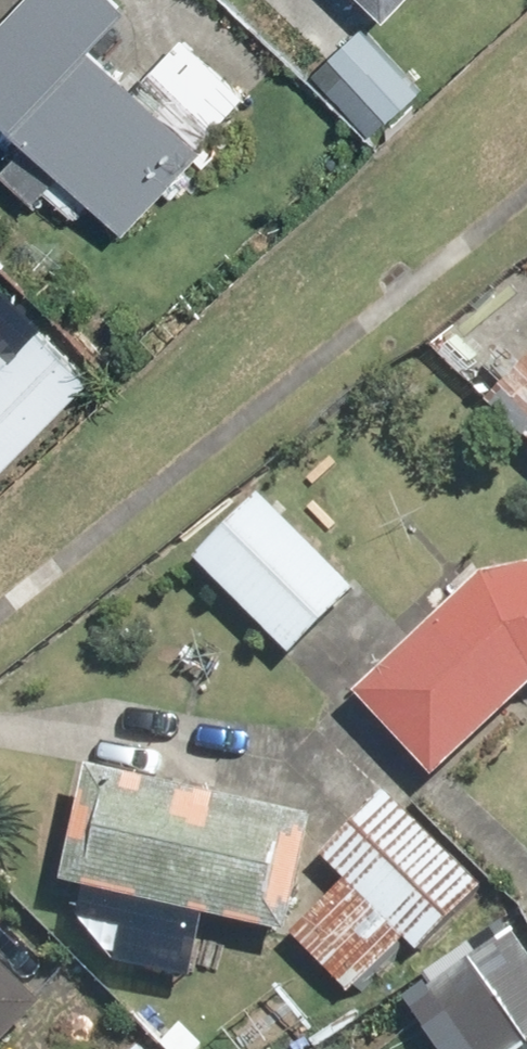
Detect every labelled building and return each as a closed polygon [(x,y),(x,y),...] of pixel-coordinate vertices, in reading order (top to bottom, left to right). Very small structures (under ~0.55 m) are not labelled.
[(142,0),(29,0),(0,31),(0,105),(134,230),(211,147),(103,46),(144,1),(142,0)] [(390,14),(403,0),(375,0),(390,14)] [(191,36),(161,71),(221,123),(251,88),(191,36)] [(96,382),(40,328),(0,369),(0,482),(96,382)] [(267,489),(200,553),(293,650),(360,587),(267,489)] [(438,770),(526,690),(526,564),(489,571),(362,687),(438,770)] [(307,812),(101,755),(70,869),(276,925),(307,812)] [(485,883),(394,789),(326,857),(349,880),(293,936),(351,995),(411,936),(421,946),(485,883)] [(515,942),(449,988),(491,1048),(513,1048),(526,1039),(526,960),(515,942)] [(0,959),(0,1041),(41,998),(0,959)] [(141,1039),(131,1048),(151,1048),(141,1039)]
